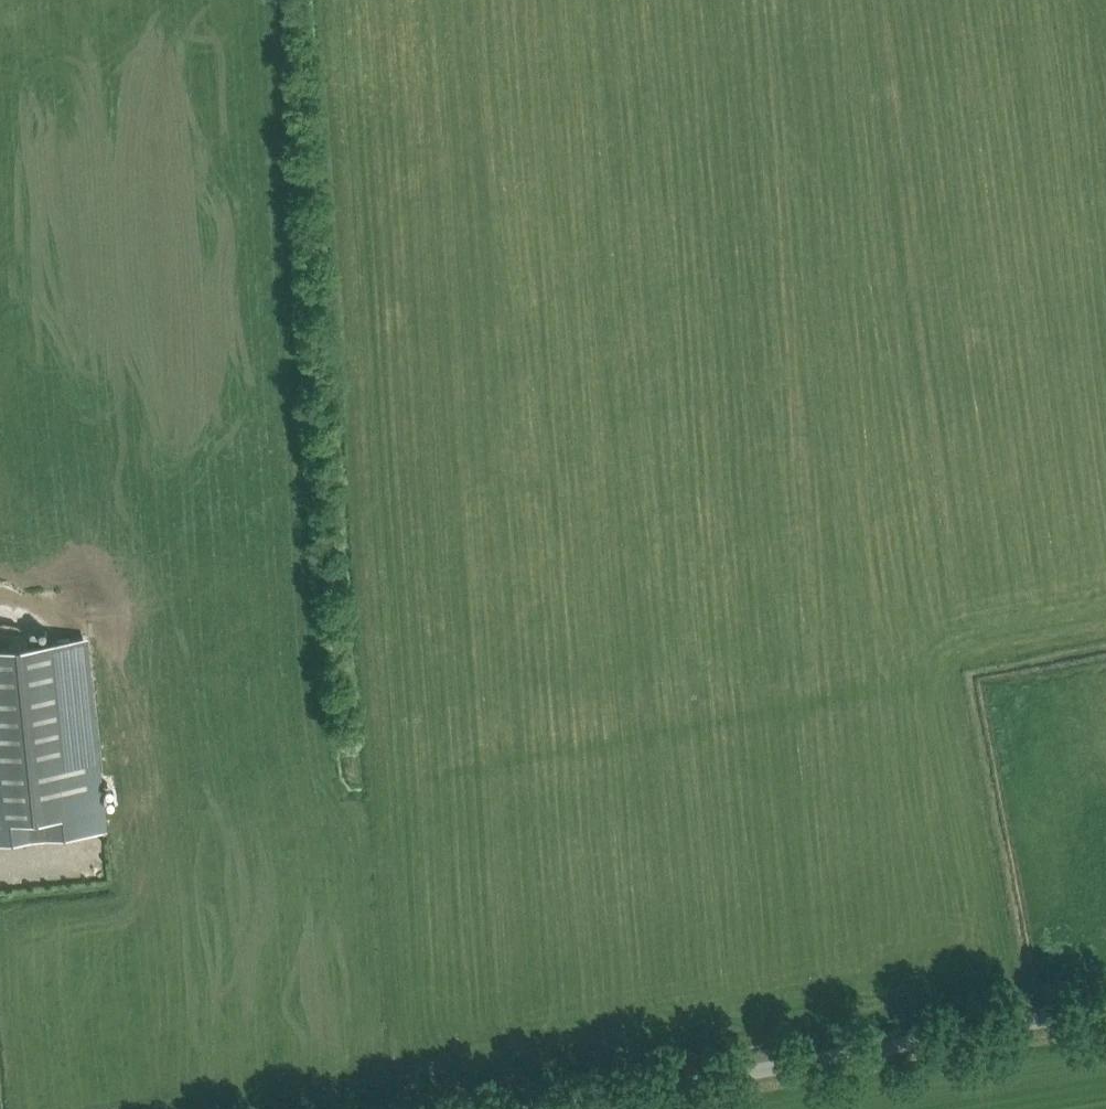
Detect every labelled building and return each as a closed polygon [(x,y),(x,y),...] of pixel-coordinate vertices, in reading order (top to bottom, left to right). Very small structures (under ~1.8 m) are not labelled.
[(0,644),(0,833),(105,822),(86,635),(0,644)]
